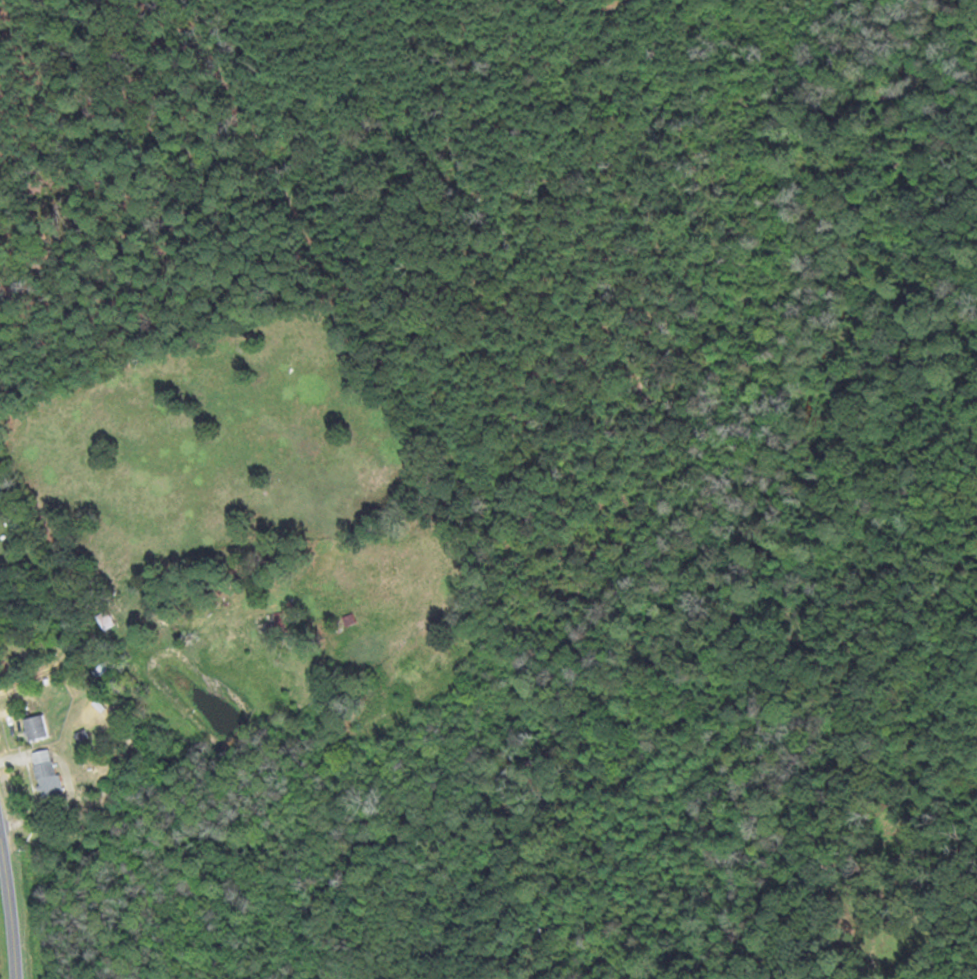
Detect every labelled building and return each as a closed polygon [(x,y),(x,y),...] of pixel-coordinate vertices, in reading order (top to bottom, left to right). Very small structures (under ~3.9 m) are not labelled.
[(106,631),(117,624),(108,609),(97,615),(106,631)] [(112,666),(106,661),(97,671),(103,676),(112,666)] [(51,736),(46,713),(26,718),(31,741),(51,736)] [(34,751),(43,797),(63,793),(55,747),(34,751)]
